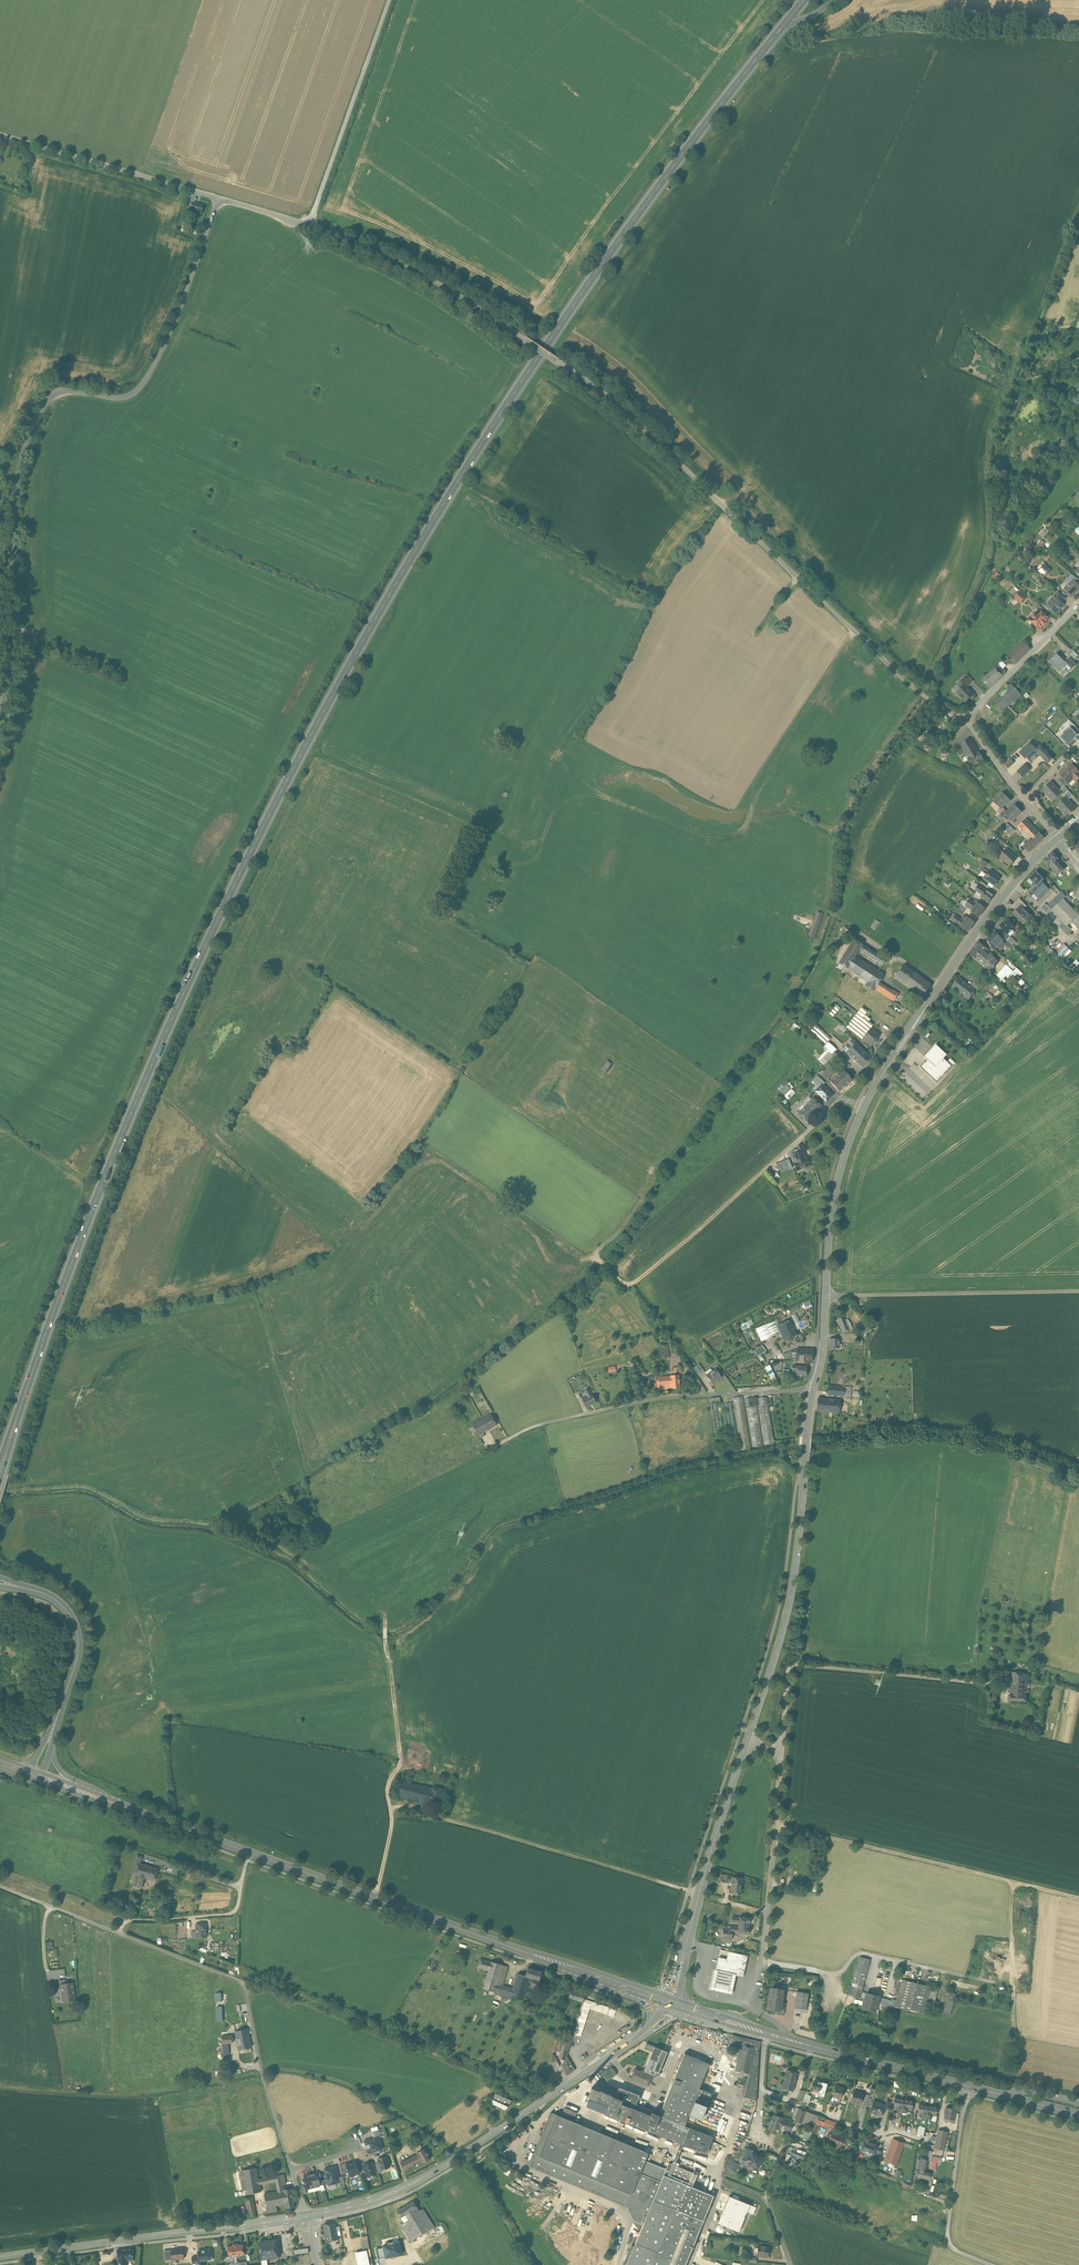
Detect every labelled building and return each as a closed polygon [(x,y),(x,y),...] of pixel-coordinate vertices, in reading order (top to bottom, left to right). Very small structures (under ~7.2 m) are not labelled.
[(204,206),(194,203),(192,210),(191,211),(201,214),(204,206)] [(1054,547),(1048,542),(1045,545),(1051,551),(1054,547)] [(1026,548),(1021,553),(1024,557),(1029,552),(1026,548)] [(1051,570),(1044,565),(1039,570),(1046,576),(1051,570)] [(1065,589),(1072,596),(1078,588),(1078,586),(1074,582),(1073,580),(1065,589)] [(1066,597),(1058,591),(1056,594),(1063,600),(1064,601),(1066,597)] [(1025,598),(1019,593),(1016,597),(1021,602),(1025,598)] [(1063,600),(1056,594),(1054,596),(1056,597),(1062,602),(1063,600)] [(1062,602),(1056,597),(1053,600),(1053,601),(1051,603),(1049,603),(1047,606),(1056,613),(1064,604),(1062,602)] [(1046,612),(1039,606),(1037,609),(1038,611),(1039,610),(1044,614),(1046,612)] [(1038,611),(1031,618),(1031,620),(1035,623),(1034,623),(1039,628),(1041,628),(1043,626),(1044,626),(1046,623),(1048,620),(1048,619),(1044,614),(1039,610),(1038,611)] [(1033,624),(1028,619),(1025,623),(1031,627),(1033,624)] [(1023,641),(1007,656),(1015,665),(1031,649),(1023,641)] [(1074,651),(1069,656),(1073,661),(1078,656),(1074,651)] [(1065,663),(1056,654),(1049,661),(1062,674),(1066,671),(1068,673),(1076,665),(1070,659),(1065,663)] [(1004,669),(999,664),(995,668),(1003,676),(1007,672),(1004,669)] [(995,668),(982,680),(990,688),(1003,676),(995,668)] [(974,681),(967,674),(958,683),(963,688),(965,685),(967,687),(974,681)] [(1011,684),(1003,692),(1013,702),(1014,701),(1021,695),(1011,684)] [(963,688),(957,693),(966,702),(974,694),(967,687),(965,685),(963,688)] [(1001,695),(992,705),(1002,714),(1007,709),(1016,717),(1020,713),(1013,707),(1017,704),(1014,701),(1013,702),(1003,692),(1001,695)] [(1069,726),(1075,733),(1078,729),(1072,722),(1068,726),(1069,726)] [(1077,735),(1075,733),(1069,726),(1062,732),(1064,734),(1061,737),(1067,744),(1077,735)] [(971,738),(959,745),(968,759),(979,752),(971,738)] [(1042,746),(1035,739),(1029,744),(1035,750),(1037,748),(1038,749),(1042,746)] [(1027,748),(1018,756),(1021,759),(1025,756),(1027,757),(1035,750),(1029,744),(1026,747),(1027,748)] [(1042,746),(1038,749),(1037,748),(1035,750),(1040,754),(1048,764),(1053,758),(1042,746)] [(1035,750),(1027,757),(1031,762),(1040,754),(1035,750)] [(947,751),(941,758),(944,761),(950,754),(947,751)] [(968,759),(967,759),(972,767),(977,764),(979,763),(984,760),(979,752),(968,759)] [(1015,764),(1009,758),(1004,763),(1010,769),(1015,764)] [(1025,764),(1017,771),(1023,777),(1031,769),(1025,764)] [(1061,775),(1063,777),(1069,783),(1075,778),(1077,781),(1078,779),(1078,773),(1072,765),(1061,775)] [(1069,783),(1063,777),(1059,780),(1064,786),(1065,787),(1069,783)] [(1059,790),(1051,783),(1046,788),(1047,789),(1044,792),(1053,801),(1061,793),(1059,790)] [(1064,786),(1059,790),(1061,793),(1063,795),(1068,791),(1065,787),(1064,786)] [(1068,791),(1063,795),(1066,798),(1068,800),(1073,796),(1068,791)] [(1003,793),(995,801),(998,804),(997,805),(1001,809),(1003,807),(1006,804),(1010,800),(1003,793)] [(1066,798),(1057,806),(1066,815),(1069,812),(1070,813),(1076,808),(1068,800),(1066,798)] [(1007,812),(1005,814),(1005,815),(1011,821),(1016,817),(1015,817),(1021,812),(1015,805),(1007,812)] [(1040,834),(1026,819),(1018,827),(1023,832),(1022,833),(1023,833),(1022,834),(1028,841),(1023,847),(1029,853),(1044,838),(1040,833),(1040,834)] [(1011,826),(1006,830),(1011,835),(1015,830),(1011,826)] [(998,837),(994,842),(999,847),(1003,842),(998,837)] [(1007,849),(1000,857),(1009,865),(1011,861),(1013,863),(1017,858),(1007,849)] [(1053,852),(1049,855),(1047,857),(1043,860),(1049,867),(1050,867),(1058,860),(1059,859),(1054,854),(1053,852)] [(982,864),(979,869),(983,872),(985,869),(984,868),(988,863),(983,859),(981,863),(982,864)] [(1058,860),(1050,867),(1057,875),(1065,868),(1058,860)] [(1000,877),(990,870),(984,878),(994,885),(1000,877)] [(1043,880),(1036,872),(1029,878),(1036,886),(1037,886),(1041,882),(1043,880)] [(1039,898),(1048,889),(1041,882),(1037,886),(1036,886),(1031,891),(1039,898)] [(975,893),(968,888),(970,886),(968,884),(964,889),(973,896),(975,893)] [(987,891),(978,885),(975,890),(983,896),(987,891)] [(994,895),(987,890),(987,891),(983,896),(981,898),(989,903),(994,895)] [(1061,892),(1047,906),(1051,910),(1064,899),(1066,897),(1061,892)] [(977,904),(970,899),(968,902),(965,905),(972,911),(971,912),(979,917),(981,914),(983,912),(983,911),(985,908),(978,903),(977,904)] [(1019,899),(1012,906),(1010,904),(1007,907),(1009,909),(1024,925),(1032,917),(1024,909),(1027,906),(1019,899)] [(1051,910),(1051,911),(1063,923),(1060,926),(1067,933),(1071,929),(1068,926),(1072,922),(1078,915),(1064,899),(1051,910)] [(1047,906),(1045,904),(1041,908),(1047,914),(1051,911),(1051,910),(1047,906)] [(817,912),(809,935),(814,937),(822,914),(817,912)] [(1039,914),(1034,919),(1038,923),(1044,918),(1039,914)] [(961,919),(956,915),(952,920),(961,926),(967,918),(963,916),(961,919)] [(961,926),(961,927),(968,932),(970,929),(971,929),(972,927),(972,926),(975,923),(967,918),(961,926)] [(1008,918),(1000,926),(1005,931),(1007,933),(1008,933),(1015,926),(1008,918)] [(853,933),(846,929),(843,933),(850,937),(853,933)] [(1007,933),(1005,931),(1002,935),(1007,940),(1011,936),(1008,933),(1007,933)] [(1003,940),(995,932),(988,939),(999,951),(1006,944),(1004,943),(1002,941),(1003,940)] [(854,940),(839,964),(847,969),(855,956),(859,950),(862,945),(854,940)] [(1013,946),(1007,940),(1004,943),(1006,944),(1010,948),(1013,946)] [(988,950),(978,942),(969,953),(976,959),(991,971),(998,962),(986,952),(988,950)] [(1049,955),(1053,950),(1046,943),(1042,948),(1049,955)] [(1055,954),(1061,960),(1070,950),(1064,944),(1055,954)] [(886,960),(862,945),(859,950),(860,951),(860,953),(862,954),(862,953),(882,965),(886,960)] [(884,975),(855,956),(847,969),(868,982),(865,986),(874,991),(875,989),(879,983),(884,975)] [(932,985),(904,965),(894,978),(923,998),(932,985)] [(1016,967),(1013,971),(1020,976),(1023,973),(1016,967)] [(969,985),(959,978),(952,987),(962,994),(969,985)] [(984,985),(977,979),(974,982),(979,986),(982,988),(984,985)] [(979,986),(974,982),(971,987),(976,990),(979,986)] [(999,986),(994,982),(988,989),(992,993),(999,986)] [(892,991),(879,983),(875,989),(888,997),(892,991)] [(969,985),(962,994),(964,996),(969,1000),(976,990),(971,987),(969,985)] [(892,991),(888,997),(894,1001),(899,993),(892,989),(892,991)] [(990,994),(988,992),(981,1000),(983,1002),(990,994)] [(835,1004),(828,1012),(833,1017),(840,1009),(835,1004)] [(862,1007),(846,1027),(862,1039),(871,1028),(873,1025),(868,1021),(870,1019),(865,1015),(867,1012),(862,1007)] [(830,1039),(816,1025),(811,1031),(826,1044),(830,1039)] [(871,1028),(862,1039),(871,1046),(880,1035),(871,1028)] [(871,1058),(856,1043),(852,1039),(845,1046),(849,1050),(846,1052),(862,1068),(871,1058)] [(947,1055),(936,1045),(925,1057),(927,1059),(929,1060),(927,1062),(926,1061),(920,1067),(937,1083),(953,1066),(944,1058),(947,1055)] [(845,1059),(836,1051),(833,1054),(842,1062),(845,1059)] [(827,1053),(820,1061),(824,1065),(832,1058),(827,1053)] [(611,1064),(607,1061),(602,1069),(606,1072),(611,1064)] [(840,1074),(831,1082),(839,1091),(852,1080),(844,1070),(840,1074)] [(818,1076),(815,1079),(821,1085),(822,1085),(823,1086),(825,1083),(818,1076)] [(816,1091),(826,1101),(832,1095),(823,1086),(822,1085),(821,1085),(815,1079),(813,1082),(816,1085),(817,1086),(818,1085),(820,1087),(816,1091)] [(787,1085),(780,1091),(784,1096),(791,1089),(787,1085)] [(813,1098),(798,1113),(807,1121),(822,1106),(813,1098)] [(802,1145),(797,1147),(799,1152),(791,1155),(794,1162),(807,1158),(802,1145)] [(794,1162),(797,1171),(810,1166),(807,1158),(794,1162)] [(789,1160),(778,1164),(781,1173),(792,1169),(789,1160)] [(800,1322),(796,1313),(792,1315),(796,1324),(800,1322)] [(845,1320),(843,1314),(836,1317),(842,1333),(852,1329),(850,1323),(848,1319),(845,1320)] [(752,1319),(740,1325),(743,1331),(751,1327),(751,1325),(754,1324),(752,1319)] [(774,1321),(766,1325),(771,1337),(780,1333),(777,1326),(774,1321)] [(780,1325),(779,1325),(785,1339),(796,1335),(792,1326),(791,1327),(790,1323),(789,1324),(788,1321),(788,1322),(788,1321),(787,1321),(787,1322),(780,1325)] [(766,1325),(756,1329),(761,1341),(771,1337),(766,1325)] [(839,1339),(830,1339),(830,1348),(842,1348),(842,1344),(839,1344),(839,1339)] [(668,1345),(656,1346),(658,1359),(669,1357),(668,1345)] [(763,1345),(754,1351),(758,1356),(759,1356),(760,1355),(767,1350),(763,1345)] [(813,1350),(797,1349),(797,1350),(796,1360),(812,1361),(813,1350)] [(777,1380),(769,1365),(765,1367),(773,1382),(777,1380)] [(807,1366),(797,1366),(797,1374),(797,1376),(806,1376),(807,1366)] [(716,1369),(713,1371),(711,1369),(705,1373),(712,1384),(722,1377),(716,1369)] [(679,1375),(670,1376),(672,1388),(680,1388),(679,1375)] [(670,1376),(657,1377),(659,1389),(672,1388),(670,1376)] [(851,1387),(828,1386),(828,1395),(851,1397),(851,1387)] [(588,1396),(582,1400),(587,1408),(596,1403),(592,1394),(589,1389),(584,1391),(586,1394),(587,1394),(588,1396)] [(767,1397),(757,1398),(758,1406),(764,1445),(774,1444),(767,1397)] [(752,1398),(745,1399),(746,1406),(753,1405),(752,1398)] [(830,1399),(818,1398),(817,1411),(829,1412),(830,1399)] [(840,1400),(830,1399),(829,1412),(839,1413),(840,1400)] [(720,1401),(710,1402),(718,1454),(728,1453),(720,1401)] [(724,1404),(722,1404),(729,1452),(739,1451),(732,1403),(724,1404)] [(753,1407),(746,1408),(752,1447),(763,1446),(757,1406),(753,1407)] [(491,1414),(483,1419),(489,1430),(497,1425),(491,1414)] [(489,1430),(483,1419),(472,1425),(478,1436),(479,1436),(483,1433),(489,1430)] [(480,1439),(475,1442),(478,1447),(484,1444),(480,1439)] [(1027,1673),(1012,1672),(1010,1695),(1027,1696),(1027,1691),(1026,1691),(1027,1673)] [(422,1786),(402,1782),(399,1798),(419,1802),(422,1786)] [(433,1788),(422,1786),(419,1802),(424,1803),(429,1804),(433,1788)] [(440,1789),(433,1787),(433,1788),(429,1804),(429,1806),(436,1807),(440,1789)] [(137,1855),(132,1873),(136,1874),(140,1863),(142,1857),(137,1855)] [(140,1863),(136,1874),(138,1875),(145,1877),(149,1866),(140,1863)] [(158,1869),(149,1866),(145,1877),(154,1880),(158,1869)] [(728,1875),(720,1874),(720,1882),(727,1882),(728,1875)] [(145,1877),(138,1875),(135,1886),(142,1888),(145,1877)] [(742,1878),(732,1877),(731,1893),(741,1894),(742,1878)] [(731,1930),(723,1929),(722,1938),(732,1939),(733,1932),(738,1933),(748,1934),(750,1918),(740,1917),(732,1917),(732,1923),(739,1923),(739,1927),(731,1926),(731,1930)] [(207,1924),(196,1924),(196,1931),(196,1938),(207,1938),(207,1924)] [(225,1942),(222,1942),(222,1945),(221,1945),(222,1952),(229,1951),(228,1944),(225,1944),(225,1942)] [(218,1943),(210,1943),(211,1951),(219,1951),(218,1943)] [(748,1956),(728,1952),(727,1959),(719,1957),(716,1970),(716,1971),(736,1975),(743,1977),(748,1956)] [(860,1957),(852,1986),(851,1986),(848,1994),(861,1998),(862,1992),(861,1992),(855,1990),(856,1987),(855,1987),(856,1983),(863,1958),(860,1957)] [(863,1958),(856,1983),(863,1985),(870,1960),(863,1958)] [(491,1962),(480,1959),(478,1967),(488,1970),(491,1962)] [(502,1964),(491,1962),(488,1970),(483,1989),(494,1992),(496,1983),(502,1965),(502,1964)] [(508,1966),(502,1965),(496,1983),(502,1985),(508,1966)] [(533,1978),(539,1980),(542,1972),(528,1968),(525,1976),(530,1978),(533,1978)] [(716,1971),(716,1970),(714,1969),(710,1990),(732,1995),(736,1975),(716,1971)] [(502,1985),(496,1983),(494,1992),(523,2000),(527,1987),(522,1986),(525,1976),(518,1974),(513,1989),(502,1985)] [(539,1980),(533,1978),(531,1986),(537,1988),(539,1980)] [(932,1987),(902,1979),(896,2002),(879,1997),(878,2002),(895,2006),(895,2007),(925,2015),(928,2002),(932,1987)] [(66,1983),(59,1984),(62,2002),(75,2001),(73,1983),(66,1983)] [(863,1985),(856,1983),(855,1987),(856,1987),(855,1990),(861,1992),(863,1985)] [(932,1987),(928,2002),(934,2004),(938,1989),(932,1987)] [(776,1988),(770,1988),(768,2010),(778,2011),(778,2012),(783,2013),(784,2006),(782,2005),(784,1989),(777,1989),(777,1988),(776,1988)] [(585,1994),(571,1990),(569,1998),(572,1999),(573,1999),(583,2002),(585,1994)] [(808,1993),(797,1992),(796,1997),(795,2008),(806,2010),(808,1993)] [(879,1997),(866,1993),(866,1994),(862,1992),(861,1997),(865,1998),(862,2008),(875,2012),(879,1997)] [(948,1992),(942,2013),(950,2015),(955,1994),(948,1992)] [(248,2030),(236,2032),(239,2049),(251,2047),(248,2030)] [(222,2036),(222,2046),(228,2046),(233,2046),(232,2035),(222,2036)] [(760,2042),(732,2035),(730,2042),(741,2045),(735,2071),(749,2074),(744,2097),(756,2100),(759,2049),(760,2042)] [(567,2040),(561,2059),(566,2061),(567,2056),(571,2041),(567,2040)] [(605,2041),(593,2047),(595,2050),(607,2044),(605,2041)] [(644,2073),(635,2069),(633,2072),(631,2075),(632,2075),(631,2079),(648,2086),(652,2076),(651,2076),(652,2074),(654,2075),(656,2072),(659,2073),(667,2052),(646,2043),(644,2049),(652,2052),(646,2068),(644,2073)] [(684,2053),(672,2085),(679,2087),(666,2118),(685,2126),(700,2089),(710,2064),(710,2063),(684,2053)] [(575,2070),(567,2056),(566,2061),(566,2063),(572,2072),(575,2070)] [(566,2063),(566,2061),(563,2062),(564,2064),(561,2066),(567,2075),(572,2072),(566,2063)] [(710,2064),(700,2089),(712,2093),(712,2094),(713,2094),(723,2069),(710,2064)] [(611,2068),(602,2074),(607,2081),(616,2075),(611,2068)] [(798,2073),(787,2070),(784,2080),(795,2083),(798,2073)] [(626,2083),(616,2075),(607,2081),(611,2085),(619,2088),(639,2096),(643,2097),(644,2097),(645,2097),(645,2096),(647,2093),(647,2092),(647,2091),(646,2091),(626,2083)] [(590,2082),(588,2080),(586,2080),(584,2080),(580,2083),(576,2091),(574,2090),(572,2092),(569,2099),(603,2112),(601,2118),(606,2120),(607,2117),(617,2121),(618,2119),(646,2130),(650,2131),(676,2142),(680,2143),(680,2144),(683,2145),(687,2146),(707,2152),(713,2137),(702,2133),(685,2126),(666,2118),(660,2115),(645,2110),(646,2108),(636,2104),(628,2101),(627,2102),(623,2100),(615,2097),(612,2096),(612,2095),(600,2090),(600,2091),(599,2090),(599,2091),(587,2086),(589,2084),(588,2084),(590,2082)] [(795,2083),(784,2080),(782,2089),(793,2091),(795,2083)] [(827,2084),(814,2080),(812,2091),(819,2092),(818,2095),(824,2097),(827,2084)] [(672,2085),(660,2115),(666,2118),(679,2087),(672,2085)] [(841,2087),(836,2086),(833,2097),(841,2099),(844,2089),(841,2088),(841,2087)] [(639,2096),(619,2088),(615,2097),(623,2100),(627,2102),(628,2101),(636,2104),(639,2096)] [(700,2089),(685,2126),(702,2133),(704,2128),(699,2125),(701,2120),(712,2094),(712,2093),(700,2089)] [(863,2094),(854,2091),(851,2102),(860,2104),(863,2094)] [(512,2100),(495,2093),(492,2099),(491,2103),(505,2109),(507,2108),(508,2106),(509,2107),(512,2100)] [(904,2099),(895,2097),(894,2107),(898,2108),(897,2111),(902,2112),(904,2099)] [(913,2100),(904,2099),(902,2112),(906,2113),(907,2109),(912,2110),(913,2106),(912,2106),(913,2100)] [(873,2106),(872,2112),(872,2113),(878,2114),(879,2113),(883,2114),(884,2110),(883,2109),(884,2105),(881,2105),(881,2104),(875,2102),(874,2106),(873,2106)] [(928,2105),(919,2104),(918,2113),(923,2114),(922,2118),(926,2118),(928,2105)] [(937,2106),(928,2105),(926,2118),(931,2119),(931,2115),(936,2116),(937,2106)] [(956,2109),(947,2107),(944,2119),(954,2122),(956,2109)] [(806,2111),(799,2108),(794,2121),(802,2124),(806,2111)] [(806,2111),(802,2124),(814,2128),(817,2121),(818,2116),(806,2111)] [(639,2148),(551,2112),(542,2133),(534,2153),(534,2154),(539,2156),(538,2156),(595,2180),(632,2195),(637,2183),(646,2161),(649,2153),(642,2150),(650,2131),(646,2130),(639,2148)] [(782,2118),(774,2115),(772,2120),(771,2122),(770,2127),(778,2130),(779,2128),(781,2129),(785,2120),(782,2119),(782,2118)] [(617,2121),(607,2117),(606,2120),(605,2120),(616,2125),(617,2121)] [(716,2119),(714,2126),(722,2129),(724,2122),(716,2119)] [(793,2123),(785,2120),(781,2129),(790,2132),(793,2123)] [(637,2128),(619,2121),(618,2125),(636,2132),(637,2128)] [(371,2129),(374,2138),(379,2136),(379,2137),(381,2136),(377,2127),(371,2129)] [(814,2129),(807,2127),(803,2138),(809,2140),(814,2129)] [(947,2132),(939,2130),(934,2148),(943,2150),(947,2132)] [(844,2138),(832,2133),(831,2135),(829,2134),(827,2137),(828,2138),(828,2137),(830,2138),(829,2142),(833,2143),(832,2144),(835,2145),(835,2146),(840,2148),(844,2138)] [(374,2138),(365,2141),(368,2153),(383,2149),(379,2137),(379,2136),(374,2138)] [(904,2143),(894,2139),(885,2161),(896,2165),(904,2143)] [(877,2145),(865,2140),(861,2151),(868,2154),(867,2156),(868,2156),(868,2158),(868,2159),(868,2160),(869,2161),(870,2160),(871,2159),(872,2156),(873,2156),(875,2150),(877,2145)] [(674,2165),(683,2145),(680,2144),(674,2160),(675,2161),(675,2162),(674,2163),(673,2164),(672,2164),(669,2163),(666,2169),(663,2168),(646,2161),(637,2183),(645,2186),(646,2183),(650,2184),(649,2186),(658,2189),(646,2219),(638,2216),(636,2221),(635,2221),(643,2225),(626,2264),(685,2264),(714,2196),(692,2187),(698,2173),(694,2171),(693,2173),(674,2165)] [(754,2151),(747,2148),(743,2157),(741,2162),(748,2165),(749,2164),(758,2168),(762,2158),(756,2155),(757,2153),(754,2152),(754,2151)] [(425,2149),(417,2153),(422,2162),(422,2163),(430,2159),(425,2149)] [(881,2152),(875,2150),(873,2156),(872,2156),(871,2159),(878,2161),(881,2152)] [(934,2152),(927,2150),(925,2157),(927,2158),(927,2160),(928,2160),(931,2161),(933,2154),(934,2152)] [(410,2158),(407,2152),(398,2157),(401,2162),(405,2170),(422,2162),(418,2154),(410,2158)] [(595,2180),(538,2156),(539,2156),(534,2154),(534,2153),(529,2166),(590,2192),(595,2180)] [(942,2156),(933,2154),(931,2161),(930,2169),(935,2170),(937,2159),(941,2160),(942,2156)] [(379,2158),(378,2161),(379,2163),(381,2170),(390,2168),(386,2156),(379,2158)] [(927,2160),(921,2158),(918,2169),(917,2177),(929,2180),(931,2172),(925,2171),(928,2160),(927,2160)] [(347,2164),(349,2172),(350,2176),(359,2173),(356,2162),(347,2164)] [(346,2163),(339,2165),(342,2174),(349,2172),(347,2164),(346,2163)] [(372,2163),(364,2165),(365,2170),(367,2176),(375,2174),(372,2163)] [(336,2166),(324,2169),(327,2179),(328,2185),(329,2185),(340,2182),(336,2166)] [(260,2185),(259,2179),(257,2168),(239,2171),(243,2191),(247,2190),(248,2194),(260,2193),(260,2185)] [(317,2172),(311,2174),(314,2187),(320,2186),(319,2181),(317,2172)] [(311,2174),(304,2176),(308,2189),(314,2187),(311,2174)] [(278,2191),(283,2190),(283,2185),(286,2185),(285,2181),(282,2181),(280,2175),(259,2179),(260,2185),(276,2182),(278,2191)] [(283,2190),(286,2204),(286,2209),(294,2207),(291,2188),(283,2190)] [(267,2207),(276,2206),(286,2204),(283,2190),(278,2191),(264,2194),(267,2207)] [(729,2196),(718,2223),(739,2232),(747,2212),(753,2214),(756,2207),(729,2196)] [(252,2197),(245,2198),(248,2214),(255,2212),(252,2197)] [(413,2201),(397,2211),(401,2218),(416,2208),(417,2207),(413,2201)] [(416,2208),(401,2218),(404,2222),(400,2224),(411,2242),(434,2227),(423,2208),(419,2211),(416,2208)] [(335,2222),(323,2225),(325,2234),(337,2231),(335,2222)] [(337,2231),(325,2234),(326,2241),(338,2239),(337,2231)] [(368,2239),(361,2240),(363,2250),(369,2248),(368,2239)] [(276,2240),(259,2242),(262,2264),(266,2264),(268,2264),(267,2258),(279,2257),(276,2240)] [(399,2242),(394,2243),(393,2242),(388,2243),(389,2244),(383,2245),(384,2247),(386,2257),(386,2258),(391,2257),(391,2259),(396,2257),(396,2255),(402,2254),(399,2242)] [(233,2246),(228,2246),(229,2257),(233,2256),(245,2255),(243,2244),(238,2245),(238,2244),(233,2244),(233,2246)] [(769,2247),(758,2245),(756,2256),(757,2256),(767,2257),(768,2257),(769,2247)] [(376,2249),(378,2259),(386,2257),(384,2247),(376,2249)] [(132,2248),(117,2250),(118,2257),(133,2255),(132,2248)] [(183,2249),(172,2250),(173,2260),(184,2258),(183,2249)] [(172,2250),(164,2251),(165,2261),(173,2260),(172,2250)] [(209,2250),(198,2251),(198,2256),(192,2257),(193,2264),(200,2263),(199,2261),(212,2259),(212,2255),(210,2255),(209,2250)] [(356,2252),(358,2264),(370,2264),(367,2250),(356,2252)] [(118,2257),(119,2264),(127,2264),(127,2261),(134,2260),(133,2255),(118,2257)]
